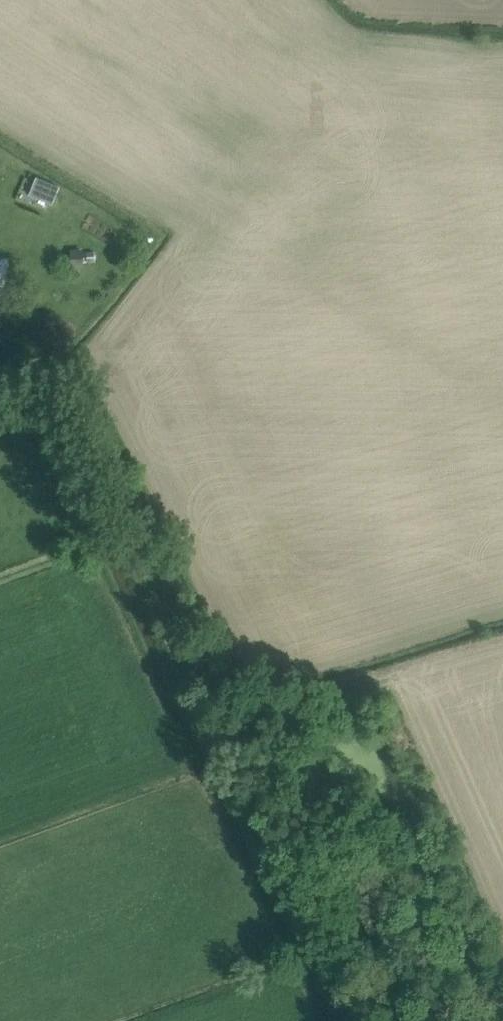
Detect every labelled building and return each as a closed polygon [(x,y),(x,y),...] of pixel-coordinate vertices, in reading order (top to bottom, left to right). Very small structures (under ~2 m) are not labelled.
[(25,193),(51,203),(58,184),(33,174),(25,193)]
